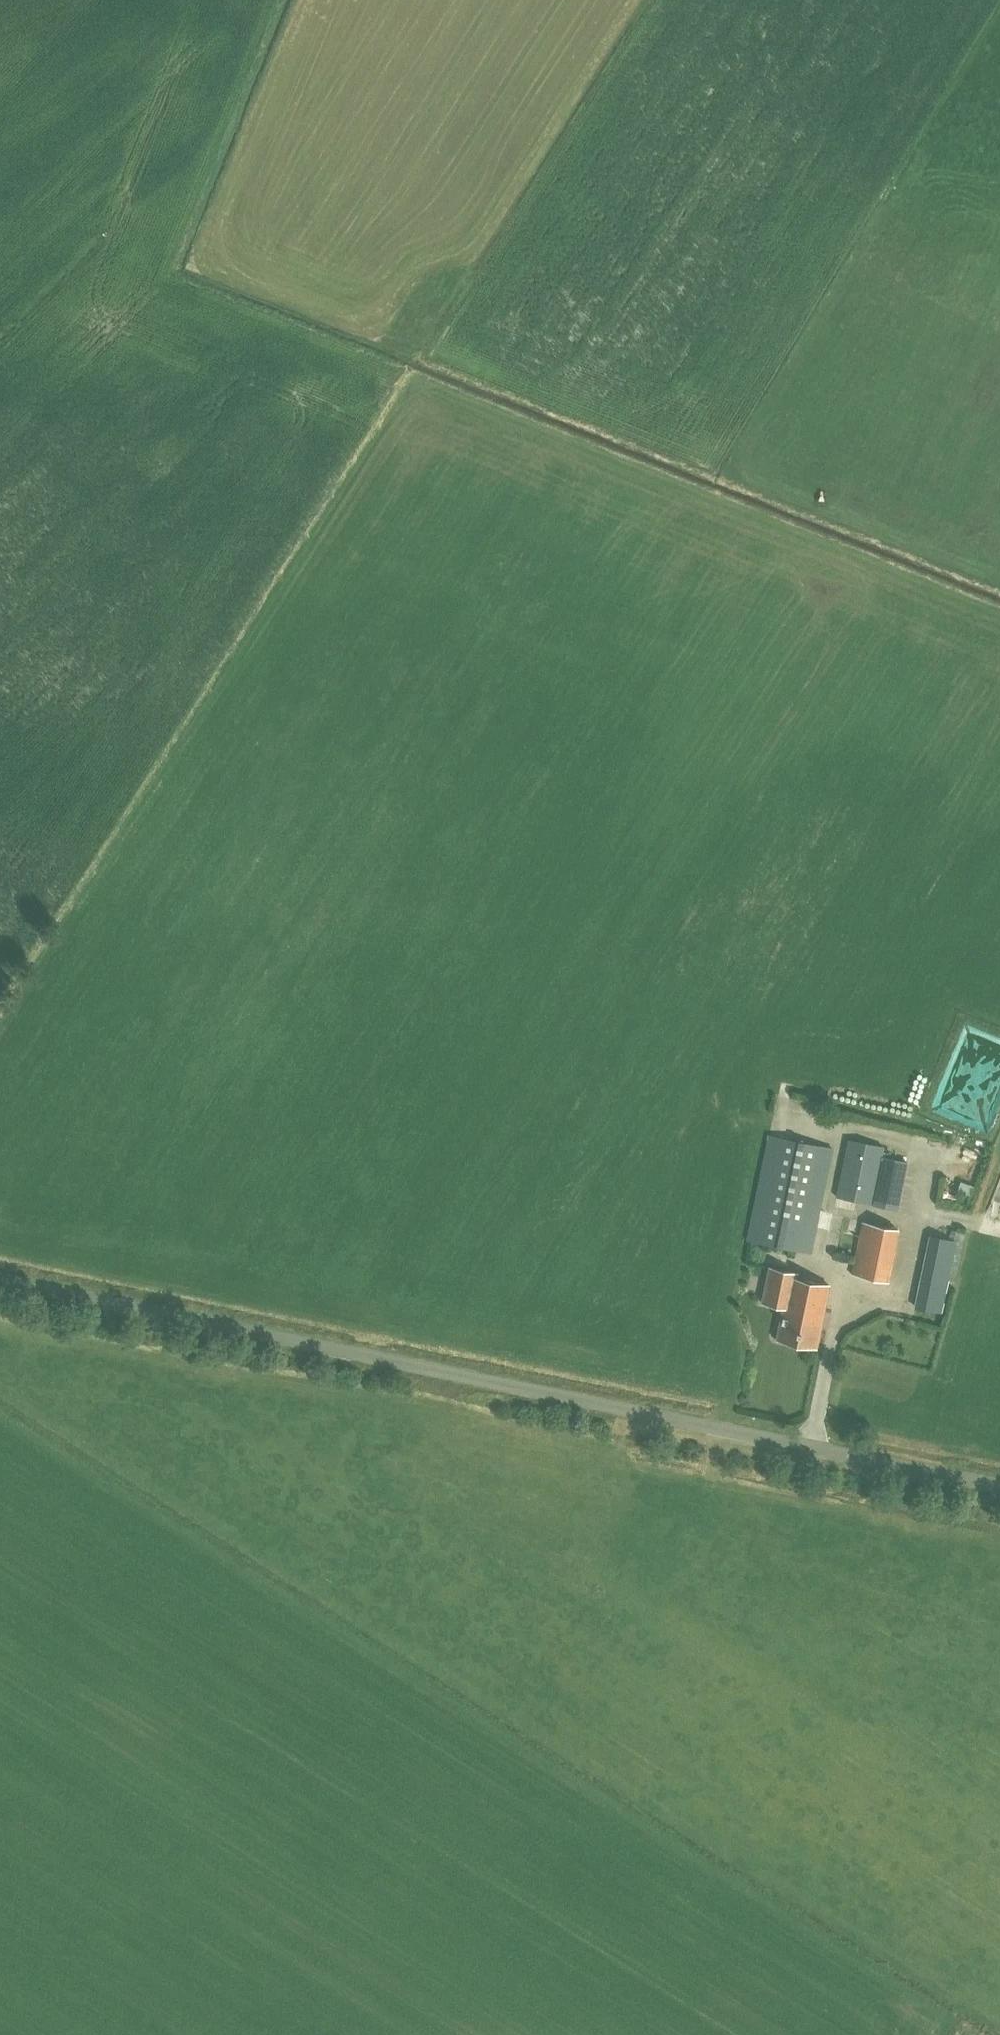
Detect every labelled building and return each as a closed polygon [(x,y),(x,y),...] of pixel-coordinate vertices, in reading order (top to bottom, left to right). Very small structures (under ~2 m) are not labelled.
[(935,1103),(960,1113),(964,1104),(956,1100),(961,1088),(955,1086),(977,1034),(966,1029),(935,1103)] [(813,1254),(835,1148),(769,1135),(747,1240),(813,1254)] [(909,1163),(882,1158),(885,1147),(848,1139),(836,1197),(873,1204),(873,1205),(899,1210),(909,1163)] [(890,1283),(901,1229),(862,1221),(852,1274),(890,1283)] [(963,1242),(957,1241),(957,1240),(930,1234),(915,1308),(944,1313),(951,1275),(957,1276),(963,1242)] [(829,1285),(797,1278),(798,1273),(770,1268),(763,1303),(784,1307),(778,1340),(817,1347),(829,1285)]
